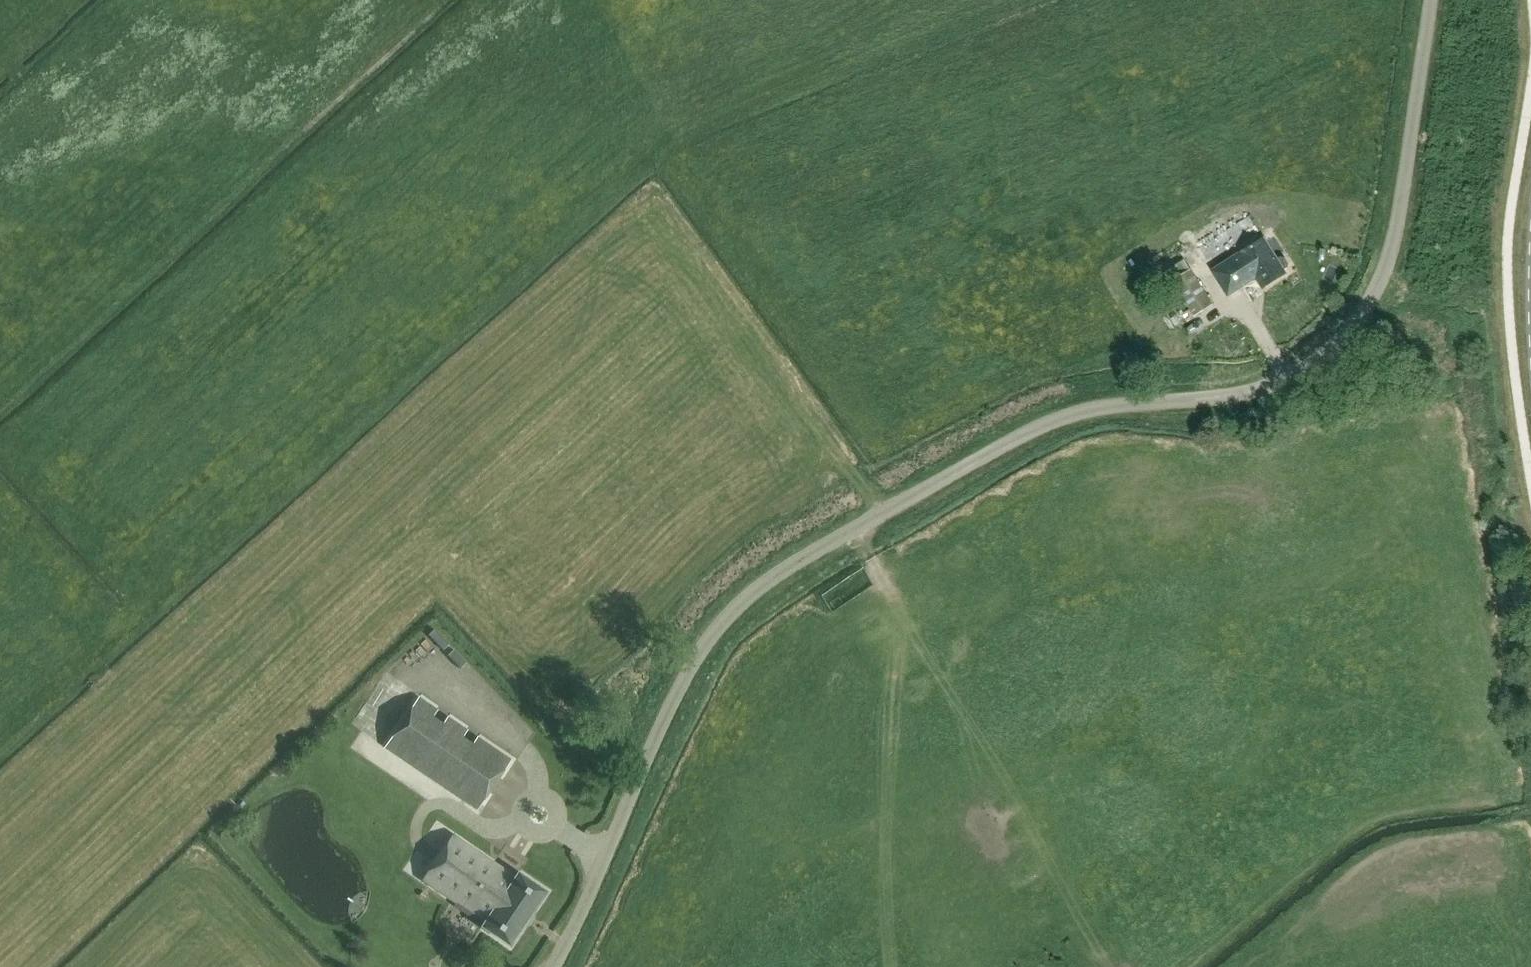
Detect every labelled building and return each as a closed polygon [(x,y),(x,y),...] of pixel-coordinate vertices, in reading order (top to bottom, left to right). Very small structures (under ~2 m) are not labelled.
[(1285,274),(1283,271),(1287,269),(1288,265),(1283,258),(1279,257),(1276,259),(1263,239),(1212,271),(1227,296),(1255,278),(1262,289),(1285,274)] [(1190,270),(1183,275),(1176,264),(1165,271),(1172,281),(1172,282),(1194,317),(1212,305),(1190,270)] [(419,696),(385,747),(478,810),(512,759),(419,696)] [(452,836),(423,879),(456,902),(462,894),(491,914),(483,926),(483,925),(482,927),(483,928),(483,927),(509,944),(508,945),(510,946),(511,944),(510,944),(523,926),(533,912),(532,912),(545,893),(546,892),(545,891),(544,891),(519,875),(520,874),(518,873),(517,875),(518,875),(515,879),(452,836)]
